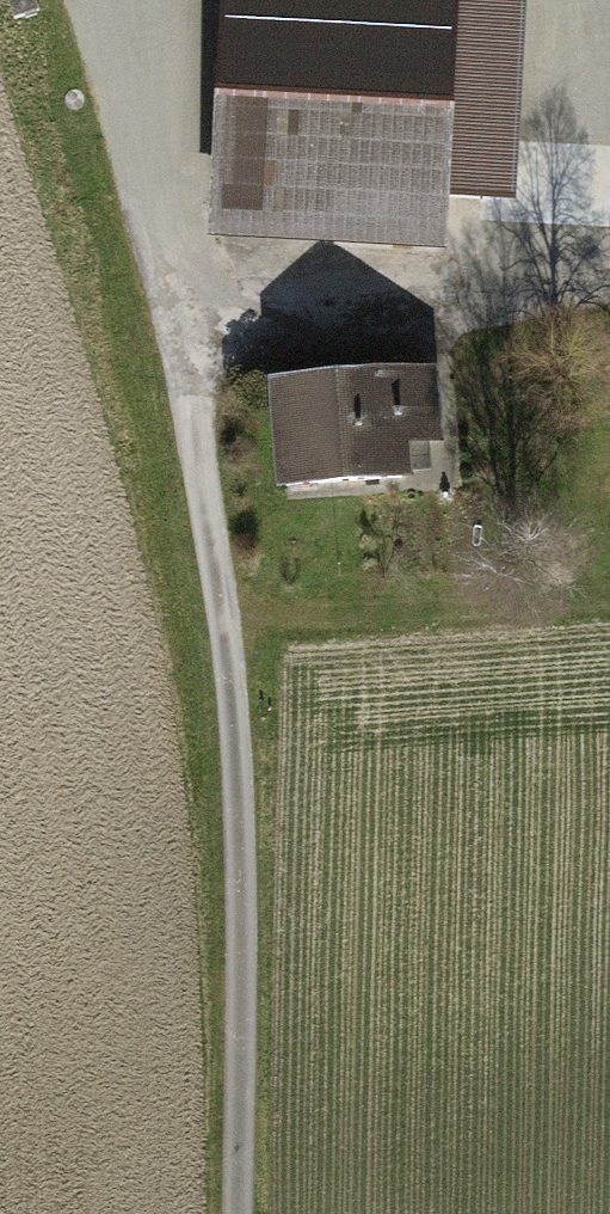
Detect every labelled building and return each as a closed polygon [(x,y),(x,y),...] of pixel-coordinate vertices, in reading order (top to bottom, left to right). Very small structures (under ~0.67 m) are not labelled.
[(219,215),(331,220),(332,193),(442,198),(451,0),(229,0),(219,215)] [(428,375),(281,385),(288,483),(401,476),(399,442),(432,439),(428,375)]
